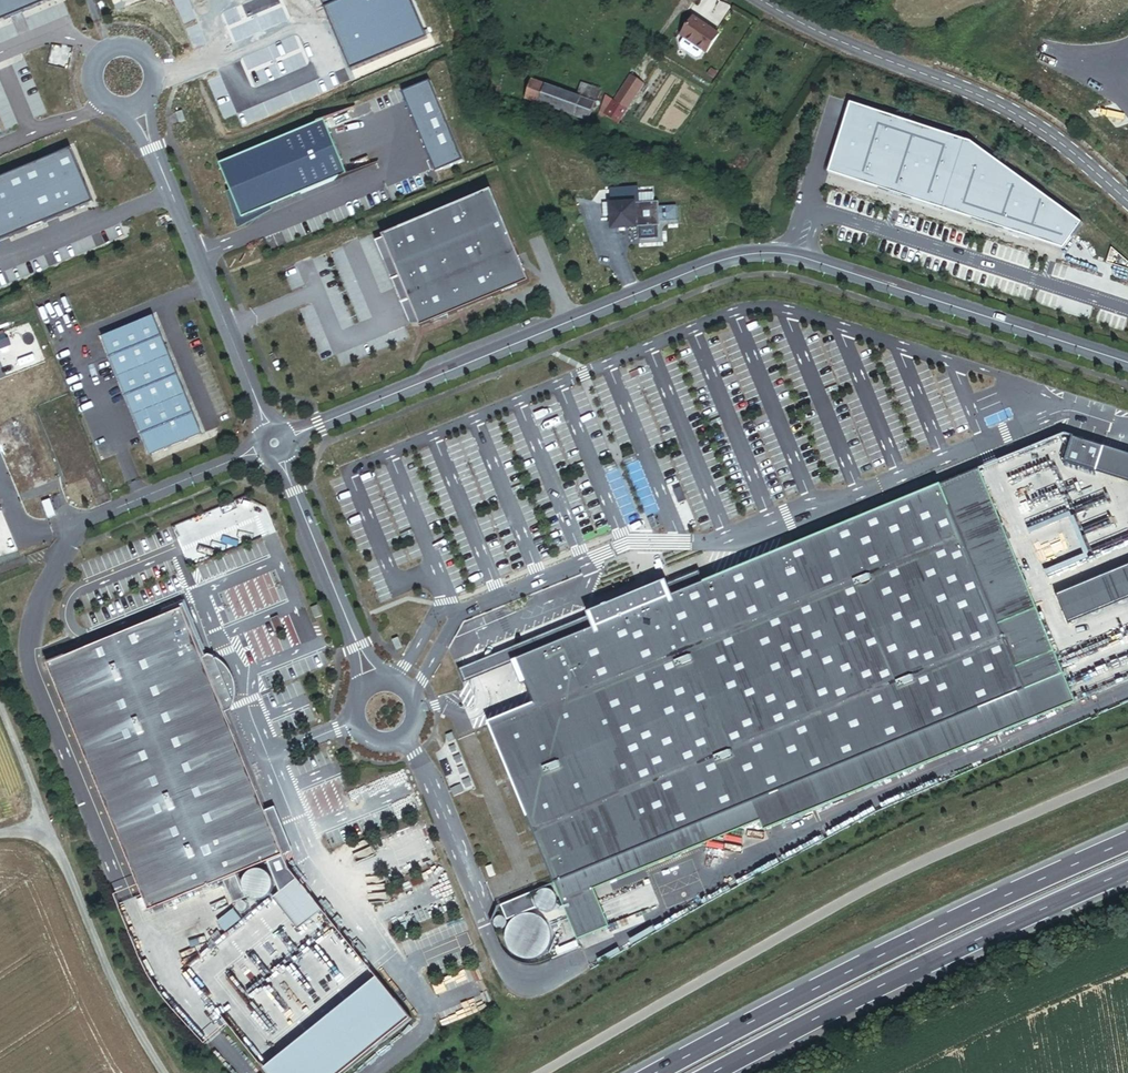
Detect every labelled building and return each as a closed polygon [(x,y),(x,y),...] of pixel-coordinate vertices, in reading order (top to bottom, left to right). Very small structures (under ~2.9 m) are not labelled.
[(54,0),(0,0),(0,22),(54,0)] [(717,33),(691,16),(679,34),(681,36),(701,49),(704,51),(717,33)] [(701,49),(681,36),(678,41),(679,46),(693,56),(698,55),(701,49)] [(631,75),(616,99),(631,108),(641,91),(647,94),(651,88),(631,75)] [(532,80),(526,98),(589,121),(595,103),(577,96),(532,80)] [(431,82),(404,93),(436,172),(464,161),(431,82)] [(582,83),(577,96),(595,103),(600,90),(582,83)] [(618,127),(631,108),(616,99),(605,93),(597,113),(618,127)] [(970,148),(852,107),(830,179),(1062,250),(1080,228),(970,148)] [(326,121),(220,165),(231,192),(228,194),(240,225),(272,212),(270,207),(348,175),(326,121)] [(0,179),(0,241),(94,202),(73,150),(0,179)] [(655,202),(655,195),(653,192),(641,192),(639,196),(640,203),(611,205),(613,229),(639,227),(659,226),(661,225),(661,220),(678,219),(677,206),(660,207),(660,202),(655,202)] [(530,285),(492,193),(382,238),(383,241),(376,244),(411,326),(419,325),(421,330),(530,285)] [(1013,281),(1009,292),(1024,296),(1027,285),(1013,281)] [(102,332),(149,451),(200,430),(153,312),(102,332)] [(1076,437),(1067,464),(1127,484),(1127,454),(1076,437)] [(1072,703),(978,468),(637,603),(505,656),(522,701),(485,716),(575,940),(612,926),(596,884),(763,817),(766,825),(1072,703)] [(1035,538),(1042,560),(1053,557),(1050,546),(1059,544),(1055,530),(1048,532),(1049,534),(1035,538)] [(1058,594),(1069,623),(1127,600),(1127,566),(1058,594)] [(184,611),(50,665),(151,913),(222,883),(232,905),(244,901),(242,897),(250,893),(249,893),(247,891),(244,892),(237,877),(268,864),(280,895),(273,901),(298,932),(322,911),(290,872),(284,860),(226,713),(233,710),(236,694),(232,680),(223,665),(212,657),(204,659),(184,611)] [(369,843),(351,848),(354,863),(372,859),(369,843)] [(250,893),(252,894),(256,895),(260,894),(263,892),(266,889),(267,886),(267,882),(266,878),(263,875),(260,873),(256,873),(253,873),(250,874),(247,877),(245,880),(245,883),(245,886),(246,890),(247,891),(249,893),(250,893)] [(365,900),(386,900),(386,880),(365,880),(365,900)] [(531,894),(503,904),(508,919),(536,908),(531,894)] [(541,919),(544,922),(548,924),(552,924),(556,923),(559,921),(562,918),(563,914),(563,910),(561,906),(558,904),(555,902),(551,901),(548,902),(545,903),(542,906),(540,909),(540,912),(540,915),(541,919)] [(216,925),(232,914),(226,904),(209,916),(216,925)] [(234,913),(218,926),(227,937),(243,923),(234,913)] [(520,953),(524,957),(530,959),(536,959),(542,957),(546,953),(550,948),(551,942),(550,936),(547,931),(542,927),(536,925),(531,924),(526,926),(521,929),(518,933),(516,938),(515,943),(516,948),(520,953)] [(263,1071),(265,1072),(348,1072),(410,1023),(376,980),(263,1071)]
